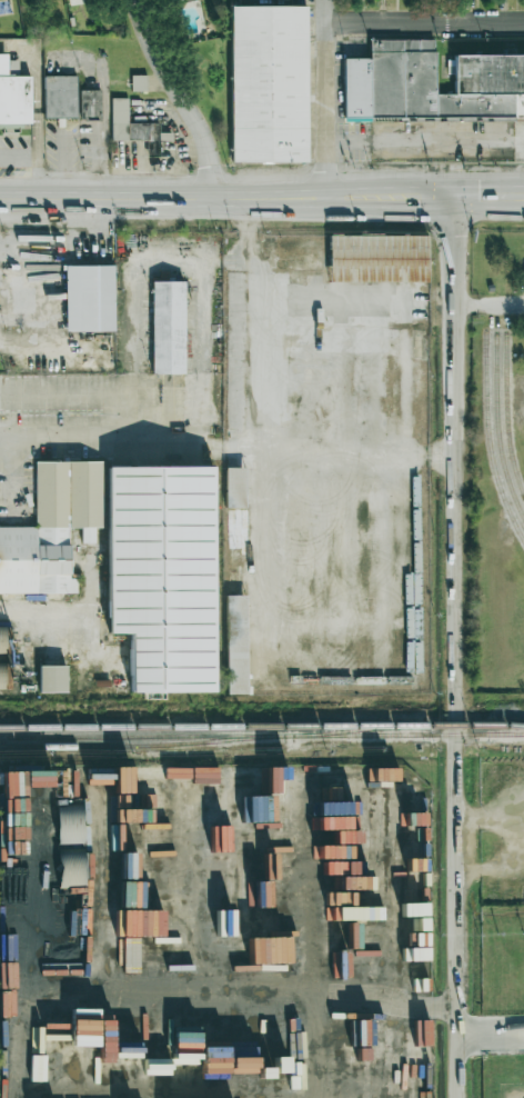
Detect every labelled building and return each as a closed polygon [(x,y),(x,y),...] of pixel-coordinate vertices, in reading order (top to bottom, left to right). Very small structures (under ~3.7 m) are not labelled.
[(230,6),(306,4),(308,161),(231,162),(230,6)] [(453,59),(523,58),(523,118),(344,119),(344,59),(370,59),(369,41),(434,40),(435,93),(453,93),(453,59)] [(8,77),(7,54),(0,54),(0,124),(32,123),(31,76),(8,77)] [(18,61),(9,61),(8,75),(18,75),(18,61)] [(147,76),(131,75),(131,91),(146,91),(147,76)] [(77,117),(77,76),(44,76),(45,118),(77,117)] [(101,90),(81,90),(81,119),(101,119),(101,90)] [(147,141),(147,157),(159,157),(159,141),(172,141),(172,133),(159,133),(159,123),(128,123),(128,98),(112,98),(111,141),(147,141)] [(428,236),(330,235),(329,282),(427,282),(428,236)] [(115,331),(114,265),(65,266),(66,331),(115,331)] [(152,374),(184,374),(184,282),(152,282),(152,374)] [(78,593),(77,579),(70,579),(70,528),(82,528),(82,543),(95,543),(95,527),(103,527),(103,462),(35,462),(35,527),(0,527),(0,593),(78,593)] [(213,467),(108,467),(109,634),(130,634),(130,693),(214,692),(213,467)] [(225,468),(226,508),(246,508),(246,467),(225,468)] [(246,595),(226,596),(228,695),(248,694),(246,595)] [(7,689),(8,627),(0,627),(0,689),(7,689)] [(66,692),(66,666),(39,666),(39,693),(66,692)] [(58,792),(72,793),(73,777),(59,777),(58,792)] [(82,804),(57,805),(57,843),(83,843),(82,804)] [(59,887),(85,886),(83,844),(58,844),(59,887)] [(115,1080),(141,1079),(141,1057),(114,1058),(115,1080)]
